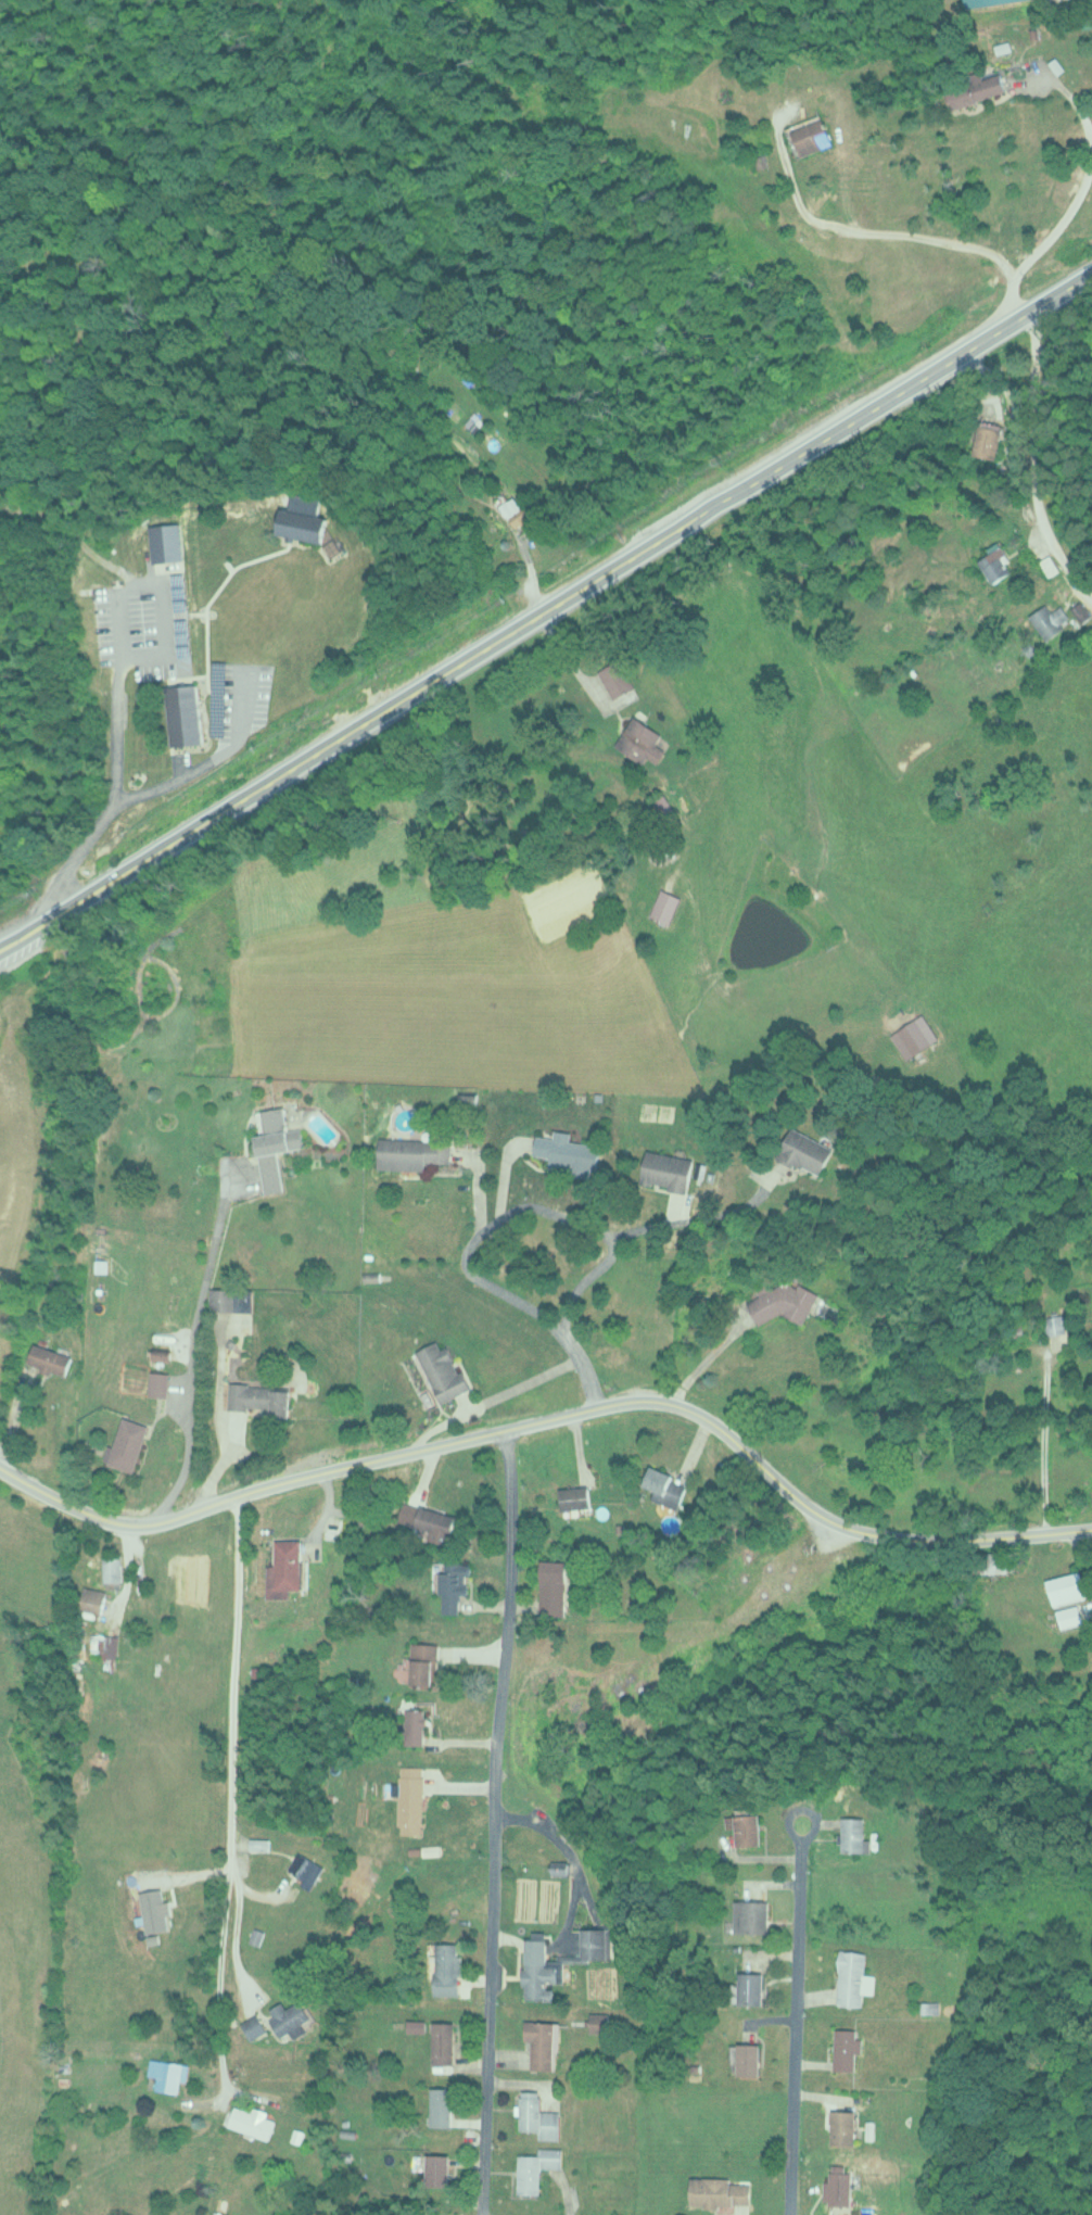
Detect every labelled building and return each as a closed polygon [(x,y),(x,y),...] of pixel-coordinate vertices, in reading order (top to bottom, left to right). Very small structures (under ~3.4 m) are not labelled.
[(943,84),(951,110),(1008,90),(999,65),(943,84)] [(791,128),(804,156),(833,143),(820,114),(791,128)] [(18,264),(24,281),(34,278),(28,260),(18,264)] [(973,457),(997,459),(1000,423),(976,421),(973,457)] [(535,517),(513,495),(498,509),(520,532),(535,517)] [(326,543),(330,517),(283,510),(278,535),(326,543)] [(152,561),(181,561),(181,524),(151,524),(152,561)] [(333,556),(346,548),(340,537),(327,545),(333,556)] [(1015,571),(999,547),(979,560),(994,584),(1015,571)] [(1073,608),(1082,620),(1090,614),(1082,602),(1073,608)] [(1030,617),(1048,640),(1073,621),(1061,606),(1053,612),(1047,604),(1030,617)] [(633,693),(626,661),(602,666),(608,698),(633,693)] [(199,684),(167,688),(174,747),(205,744),(199,684)] [(664,734),(634,717),(615,748),(643,764),(646,758),(658,765),(666,751),(657,745),(664,734)] [(649,917),(669,926),(682,899),(662,889),(649,917)] [(261,1109),(264,1132),(256,1133),(264,1193),(284,1191),(278,1150),(305,1147),(302,1126),(287,1128),(284,1106),(261,1109)] [(781,1155),(823,1174),(836,1145),(794,1126),(781,1155)] [(571,1139),(572,1131),(554,1128),(553,1136),(537,1134),(534,1154),(550,1156),(549,1168),(597,1174),(601,1143),(571,1139)] [(451,1140),(380,1137),(379,1168),(427,1169),(428,1161),(451,1162),(451,1140)] [(648,1148),(642,1183),(689,1191),(695,1157),(648,1148)] [(804,1323),(818,1294),(784,1277),(778,1289),(763,1281),(749,1311),(770,1321),(776,1309),(804,1323)] [(211,1309),(236,1309),(236,1287),(211,1287),(211,1309)] [(1065,1334),(1064,1314),(1044,1315),(1045,1335),(1065,1334)] [(441,1403),(471,1388),(450,1344),(442,1348),(438,1340),(416,1350),(441,1403)] [(28,1364),(63,1377),(71,1355),(36,1342),(28,1364)] [(167,1372),(150,1372),(150,1394),(167,1394),(167,1372)] [(289,1385),(228,1384),(228,1411),(289,1412),(289,1385)] [(149,1425),(124,1416),(108,1463),(134,1471),(149,1425)] [(687,1485),(674,1480),(676,1474),(652,1464),(643,1487),(680,1503),(687,1485)] [(590,1508),(590,1488),(560,1488),(560,1508),(590,1508)] [(413,1536),(448,1546),(456,1516),(421,1506),(413,1536)] [(267,1565),(267,1597),(291,1597),(291,1590),(301,1590),(301,1540),(275,1540),(275,1565),(267,1565)] [(122,1554),(104,1554),(104,1581),(122,1581),(122,1554)] [(569,1560),(543,1560),(542,1605),(568,1605),(569,1560)] [(469,1562),(440,1562),(439,1613),(459,1613),(460,1595),(469,1595),(469,1562)] [(1047,1579),(1053,1606),(1088,1599),(1082,1572),(1047,1579)] [(103,1617),(106,1589),(83,1587),(81,1614),(103,1617)] [(118,1634),(91,1634),(91,1655),(118,1655),(118,1634)] [(438,1643),(412,1641),(411,1659),(413,1659),(413,1683),(436,1684),(438,1643)] [(405,1744),(426,1744),(426,1707),(405,1707),(405,1744)] [(399,1833),(423,1833),(423,1767),(399,1767),(399,1833)] [(760,1845),(760,1814),(726,1815),(726,1827),(737,1827),(737,1845),(760,1845)] [(842,1852),(867,1852),(867,1817),(842,1817),(842,1852)] [(270,1850),(270,1838),(250,1838),(250,1850),(270,1850)] [(325,1869),(299,1851),(287,1868),(313,1886),(325,1869)] [(735,1933),(768,1933),(768,1900),(735,1900),(735,1933)] [(609,1928),(580,1928),(581,1960),(610,1959),(609,1928)] [(549,1939),(525,1938),(524,1998),(551,1999),(551,1982),(565,1982),(566,1959),(548,1959),(549,1939)] [(458,1996),(458,1943),(435,1943),(434,1995),(458,1996)] [(837,2006),(862,2007),(862,1993),(874,1994),(875,1975),(865,1975),(865,1951),(839,1950),(837,2006)] [(763,2004),(763,1972),(739,1972),(739,2004),(763,2004)] [(311,2019),(300,2001),(269,2021),(280,2039),(311,2019)] [(589,2032),(609,2032),(609,2013),(589,2013),(589,2032)] [(242,2023),(252,2040),(266,2032),(257,2015),(242,2023)] [(560,2021),(526,2021),(526,2041),(532,2041),(531,2069),(559,2069),(560,2021)] [(455,2022),(433,2022),(433,2065),(455,2065),(455,2022)] [(859,2039),(857,2039),(857,2029),(835,2029),(835,2072),(859,2072),(859,2039)] [(759,2044),(738,2044),(738,2075),(759,2075),(759,2044)] [(180,2093),(182,2082),(188,2082),(190,2064),(150,2059),(148,2076),(157,2077),(156,2090),(180,2093)] [(453,2127),(453,2088),(430,2088),(430,2127),(453,2127)] [(561,2111),(542,2110),(542,2091),(520,2090),(519,2131),(549,2132),(549,2140),(560,2140),(561,2111)] [(229,2127),(269,2139),(275,2116),(236,2104),(229,2127)] [(856,2144),(856,2111),(832,2111),(832,2144),(856,2144)] [(562,2148),(539,2147),(539,2155),(518,2154),(517,2194),(543,2194),(543,2172),(562,2172),(562,2148)] [(427,2186),(450,2186),(451,2155),(427,2154),(427,2186)] [(824,2181),(824,2205),(852,2205),(852,2172),(830,2172),(830,2181),(824,2181)] [(690,2179),(690,2205),(750,2206),(751,2179),(690,2179)]
